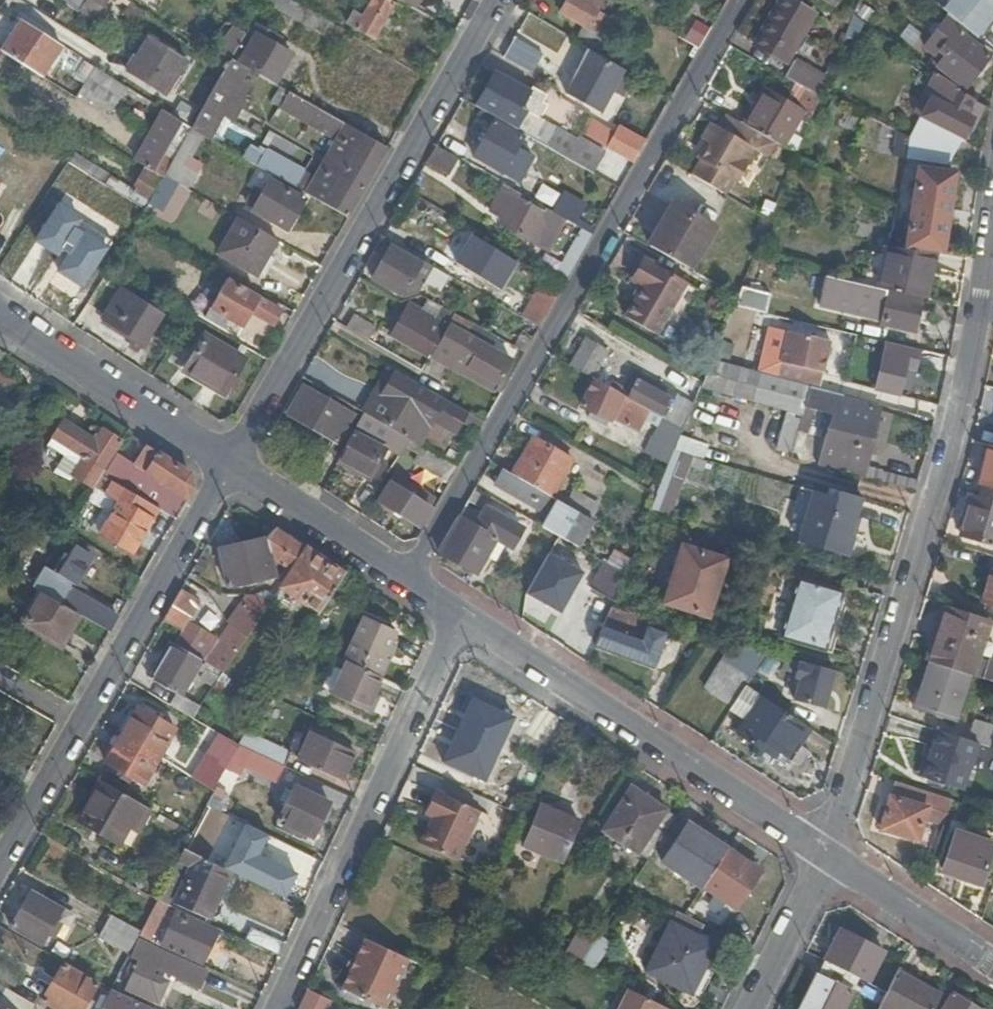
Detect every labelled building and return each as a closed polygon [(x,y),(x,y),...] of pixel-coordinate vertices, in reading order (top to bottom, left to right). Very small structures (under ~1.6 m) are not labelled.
[(34,7),(54,20),(61,9),(47,0),(39,0),(34,7)] [(93,21),(108,0),(65,0),(93,21)] [(285,0),(267,0),(264,4),(281,14),(288,2),(285,0)] [(387,0),(373,0),(360,24),(355,20),(352,25),(375,39),(395,5),(387,0)] [(413,9),(418,0),(397,0),(413,9)] [(599,11),(605,0),(568,0),(561,12),(605,37),(615,21),(599,11)] [(792,0),(774,0),(751,40),(783,60),(811,12),(792,0)] [(938,3),(947,11),(962,24),(976,36),(992,16),(992,0),(941,0),(938,3)] [(984,55),(956,32),(962,24),(947,11),(922,45),(938,59),(934,64),(960,84),(984,55)] [(62,46),(22,20),(3,50),(42,76),(62,46)] [(252,33),(249,31),(246,36),(233,58),(259,73),(257,75),(275,85),(293,55),(274,45),(279,38),(257,25),(252,33)] [(186,63),(151,40),(128,74),(129,74),(128,76),(164,98),(186,63)] [(514,40),(505,57),(533,73),(542,56),(514,40)] [(601,116),(624,70),(590,51),(578,71),(567,96),(572,98),(572,100),(601,116)] [(232,60),(224,73),(196,122),(191,129),(202,136),(209,139),(248,70),(232,60)] [(788,60),(779,74),(804,88),(816,94),(817,90),(822,79),(788,60)] [(908,109),(915,113),(904,132),(905,133),(902,156),(939,163),(955,136),(974,103),(950,88),(953,82),(931,68),(908,109)] [(112,78),(96,69),(80,93),(112,114),(128,89),(118,82),(112,78)] [(496,73),(477,107),(595,175),(606,155),(580,140),(579,142),(540,121),(547,108),(543,104),(546,98),(533,91),(531,94),(496,73)] [(780,139),(797,108),(761,88),(744,119),(780,139)] [(803,107),(801,111),(807,114),(816,94),(804,88),(796,103),(803,107)] [(281,107),(303,119),(311,105),(289,93),(281,107)] [(979,106),(974,103),(955,136),(960,139),(979,106)] [(334,139),(343,123),(311,105),(303,119),(302,121),(334,139)] [(191,129),(196,122),(174,108),(169,116),(191,129)] [(690,173),(721,190),(729,175),(734,178),(743,160),(741,159),(751,144),(764,152),(772,137),(723,111),(716,126),(707,121),(698,137),(707,142),(690,173)] [(169,116),(166,113),(136,161),(145,167),(151,171),(159,159),(170,165),(172,161),(163,156),(174,137),(183,143),(191,129),(169,116)] [(503,172),(512,159),(520,164),(526,154),(523,138),(495,122),(475,156),(503,172)] [(347,216),(386,148),(346,125),(331,152),(349,163),(342,175),(324,164),(307,193),(347,216)] [(621,128),(609,149),(635,163),(647,142),(621,128)] [(192,154),(202,136),(191,129),(183,143),(180,147),(192,154)] [(459,159),(437,146),(429,160),(451,173),(459,159)] [(67,161),(105,183),(111,174),(73,151),(67,161)] [(196,169),(175,157),(172,161),(170,165),(165,174),(178,182),(186,187),(196,169)] [(165,174),(170,165),(159,159),(151,171),(145,167),(131,187),(117,179),(112,188),(143,206),(147,199),(146,198),(160,176),(162,178),(165,174)] [(274,175),(288,183),(294,173),(270,161),(268,164),(260,160),(256,166),(260,168),(274,175)] [(893,245),(882,244),(872,285),(886,288),(922,297),(931,252),(938,252),(949,171),(914,167),(904,238),(895,236),(893,245)] [(271,180),(274,175),(260,168),(254,179),(261,183),(262,181),(268,184),(253,210),(288,230),(305,200),(287,189),(289,186),(279,181),(277,184),(271,180)] [(161,210),(178,182),(165,174),(162,178),(149,202),(161,210)] [(557,214),(553,212),(503,184),(489,209),(504,217),(501,224),(539,245),(557,214)] [(557,214),(576,225),(586,207),(563,195),(553,212),(557,214)] [(709,222),(670,199),(643,243),(684,266),(709,222)] [(58,204),(35,240),(57,254),(60,249),(69,254),(59,270),(82,285),(112,238),(58,204)] [(257,275),(277,239),(238,217),(218,252),(257,275)] [(566,282),(593,235),(582,229),(555,276),(566,282)] [(516,261),(483,241),(465,271),(499,290),(516,261)] [(439,280),(443,273),(422,261),(420,265),(392,247),(373,279),(402,297),(420,268),(424,270),(423,271),(439,280)] [(631,280),(638,285),(622,312),(653,330),(682,280),(644,258),(631,280)] [(539,328),(566,282),(555,276),(549,272),(522,319),(525,320),(539,328)] [(882,300),(876,325),(885,327),(886,322),(897,324),(908,327),(916,298),(886,291),(886,288),(872,285),(871,288),(857,285),(857,282),(833,276),(829,292),(853,298),(868,302),(870,297),(882,300)] [(227,279),(211,307),(243,325),(252,309),(274,322),(281,310),(227,279)] [(163,316),(122,289),(103,319),(143,345),(163,316)] [(454,315),(442,308),(436,319),(411,305),(394,335),(431,355),(454,315)] [(369,341),(376,327),(356,316),(348,329),(369,341)] [(472,325),(455,316),(432,356),(495,391),(511,362),(465,336),(472,325)] [(790,331),(783,362),(826,371),(833,340),(790,331)] [(244,362),(205,336),(186,366),(226,392),(244,362)] [(525,353),(531,342),(521,336),(514,348),(518,350),(525,353)] [(603,348),(581,336),(566,362),(589,375),(603,348)] [(882,339),(871,387),(896,394),(902,365),(912,368),(917,347),(882,339)] [(708,356),(698,380),(697,383),(787,409),(802,413),(811,385),(777,375),(771,374),(756,370),(708,356)] [(474,415),(397,371),(382,396),(375,393),(363,413),(374,420),(409,440),(420,446),(434,422),(455,435),(462,425),(466,427),(474,415)] [(652,425),(639,448),(666,462),(672,447),(680,427),(658,414),(626,396),(617,391),(590,375),(577,401),(604,414),(605,412),(631,425),(635,417),(652,425)] [(635,379),(626,396),(658,414),(670,391),(660,385),(656,390),(635,379)] [(11,390),(0,383),(0,407),(11,390)] [(815,454),(857,466),(867,428),(853,424),(855,418),(869,422),(872,410),(837,400),(838,393),(811,385),(802,413),(797,430),(807,433),(815,408),(832,413),(828,430),(821,428),(820,433),(827,435),(824,445),(818,443),(815,454)] [(306,425),(320,433),(337,443),(343,433),(348,436),(352,430),(347,427),(353,416),(336,405),(335,407),(321,399),(323,398),(304,387),(288,415),(306,425)] [(690,402),(670,391),(658,414),(680,427),(690,402)] [(802,413),(787,409),(782,428),(796,433),(797,430),(802,413)] [(374,420),(363,413),(338,460),(370,476),(385,451),(364,440),(374,420)] [(478,434),(485,421),(474,415),(466,427),(478,434)] [(869,422),(855,418),(853,424),(867,428),(869,422)] [(102,429),(95,440),(64,420),(48,444),(65,456),(70,447),(83,456),(72,474),(92,487),(121,440),(102,429)] [(409,440),(374,420),(364,440),(385,451),(397,458),(401,451),(409,440)] [(317,438),(320,433),(306,425),(303,430),(317,438)] [(796,433),(782,428),(776,446),(791,450),(796,433)] [(797,430),(796,433),(791,450),(790,454),(802,458),(809,433),(807,433),(797,430)] [(566,458),(528,436),(506,471),(544,493),(566,458)] [(452,480),(458,468),(420,446),(409,440),(401,451),(452,480)] [(137,464),(118,451),(102,475),(126,488),(159,507),(176,517),(194,487),(190,472),(149,445),(137,464)] [(977,482),(992,485),(992,450),(985,448),(977,482)] [(689,456),(679,452),(655,509),(668,513),(689,456)] [(489,480),(544,511),(537,523),(564,538),(579,512),(561,502),(544,493),(506,471),(497,466),(489,480)] [(435,498),(395,473),(378,502),(418,527),(435,498)] [(102,475),(86,500),(102,509),(91,529),(133,553),(159,507),(126,488),(102,475)] [(480,490),(470,484),(463,497),(472,502),(480,490)] [(845,534),(854,502),(833,495),(832,497),(797,486),(790,506),(792,506),(790,513),(824,525),(818,546),(844,554),(849,536),(845,534)] [(570,489),(561,502),(579,512),(582,514),(590,500),(570,489)] [(970,493),(971,491),(962,489),(955,512),(961,515),(955,531),(991,544),(992,539),(992,502),(970,493)] [(472,522),(454,512),(434,549),(471,569),(484,548),(495,553),(503,539),(513,521),(482,504),(472,522)] [(519,525),(513,521),(503,539),(509,542),(519,525)] [(306,549),(275,528),(266,536),(218,546),(226,586),(248,581),(249,588),(255,587),(253,580),(275,576),(271,557),(292,570),(306,549)] [(77,612),(110,632),(119,617),(81,594),(86,585),(78,581),(93,556),(64,539),(48,567),(43,574),(39,572),(31,585),(38,589),(46,576),(50,579),(52,575),(55,571),(77,584),(74,588),(64,605),(77,612)] [(721,554),(678,541),(661,601),(704,612),(721,554)] [(284,581),(281,586),(320,612),(345,574),(306,549),(292,570),(284,581)] [(275,576),(284,581),(292,570),(271,557),(275,576)] [(602,560),(588,583),(610,596),(621,571),(602,560)] [(43,564),(39,572),(43,574),(48,567),(43,564)] [(988,568),(977,602),(992,607),(992,570),(988,568)] [(55,571),(52,575),(74,588),(77,584),(55,571)] [(839,591),(795,577),(775,634),(822,648),(839,591)] [(192,715),(260,617),(241,605),(220,638),(189,619),(201,599),(181,587),(165,616),(183,628),(153,678),(176,691),(170,702),(192,715)] [(60,641),(77,612),(64,605),(43,592),(26,622),(60,641)] [(645,615),(607,604),(591,642),(650,664),(655,651),(672,657),(680,637),(643,625),(645,615)] [(982,618),(942,605),(924,660),(965,673),(982,618)] [(348,660),(381,677),(389,660),(385,658),(396,633),(364,617),(345,659),(348,660)] [(790,675),(795,676),(789,697),(820,706),(831,669),(795,658),(790,675)] [(718,659),(702,687),(728,702),(739,683),(744,675),(718,659)] [(366,711),(381,677),(348,660),(332,695),(366,711)] [(909,707),(949,721),(965,673),(924,660),(909,707)] [(777,752),(797,722),(739,683),(728,702),(725,708),(740,720),(733,731),(760,748),(763,744),(777,752)] [(143,785),(176,727),(138,705),(104,763),(143,785)] [(991,727),(969,720),(963,739),(973,743),(985,746),(991,727)] [(931,728),(925,726),(910,773),(916,775),(931,728)] [(963,739),(931,728),(916,775),(959,788),(973,743),(963,739)] [(293,752),(246,730),(239,742),(286,765),(293,752)] [(341,779),(353,751),(311,731),(299,759),(341,779)] [(238,742),(222,733),(212,751),(209,749),(192,778),(210,789),(238,742)] [(286,765),(239,742),(227,765),(241,772),(245,765),(278,780),(286,765)] [(435,751),(427,770),(471,790),(479,771),(435,751)] [(153,809),(103,779),(80,819),(119,842),(130,823),(141,829),(153,809)] [(912,838),(920,816),(940,824),(948,799),(891,780),(876,826),(912,838)] [(314,836),(331,802),(295,785),(279,819),(314,836)] [(661,809),(626,785),(598,828),(633,851),(661,809)] [(434,792),(429,790),(419,813),(424,815),(434,792)] [(451,860),(473,811),(434,792),(424,815),(428,817),(417,844),(451,860)] [(574,821),(538,803),(520,842),(555,859),(574,821)] [(682,823),(658,860),(697,888),(698,885),(722,850),(682,823)] [(939,867),(976,880),(989,842),(951,830),(939,867)] [(229,870),(185,847),(159,898),(168,902),(187,864),(193,867),(176,902),(208,916),(229,870)] [(723,847),(722,850),(698,885),(733,908),(757,870),(723,847)] [(55,919),(62,907),(31,890),(12,924),(42,942),(48,931),(55,935),(62,923),(55,919)] [(168,902),(159,898),(142,931),(140,934),(150,939),(168,902)] [(182,954),(203,964),(211,945),(204,942),(212,928),(179,912),(163,942),(183,952),(182,954)] [(140,934),(142,931),(114,916),(104,933),(132,949),(140,934)] [(710,946),(664,923),(639,971),(677,991),(676,995),(678,999),(681,1003),(686,1004),(691,1003),(695,1000),(701,989),(709,973),(698,968),(710,946)] [(877,951),(836,930),(819,962),(852,979),(861,983),(877,951)] [(280,956),(286,943),(261,932),(255,944),(280,956)] [(163,949),(142,939),(135,952),(142,956),(128,985),(154,997),(161,982),(158,980),(160,977),(152,972),(163,949)] [(338,988),(380,1008),(381,1008),(403,960),(360,939),(338,988)] [(201,983),(208,970),(180,957),(174,971),(201,983)] [(98,982),(63,962),(43,999),(62,1008),(83,1008),(86,1002),(91,1004),(94,999),(89,997),(98,982)] [(819,962),(795,1008),(837,1008),(852,979),(819,962)] [(881,994),(873,1008),(874,1008),(928,1008),(935,997),(891,974),(881,994)] [(0,1002),(9,988),(0,983),(0,1002)] [(501,995),(519,1004),(524,995),(506,986),(501,995)] [(617,986),(605,1008),(662,1008),(617,986)] [(303,989),(294,1008),(297,1008),(321,1008),(325,999),(303,989)] [(149,1008),(113,990),(104,1008),(148,1008),(149,1008)] [(948,994),(939,1008),(972,1008),(948,994)]
